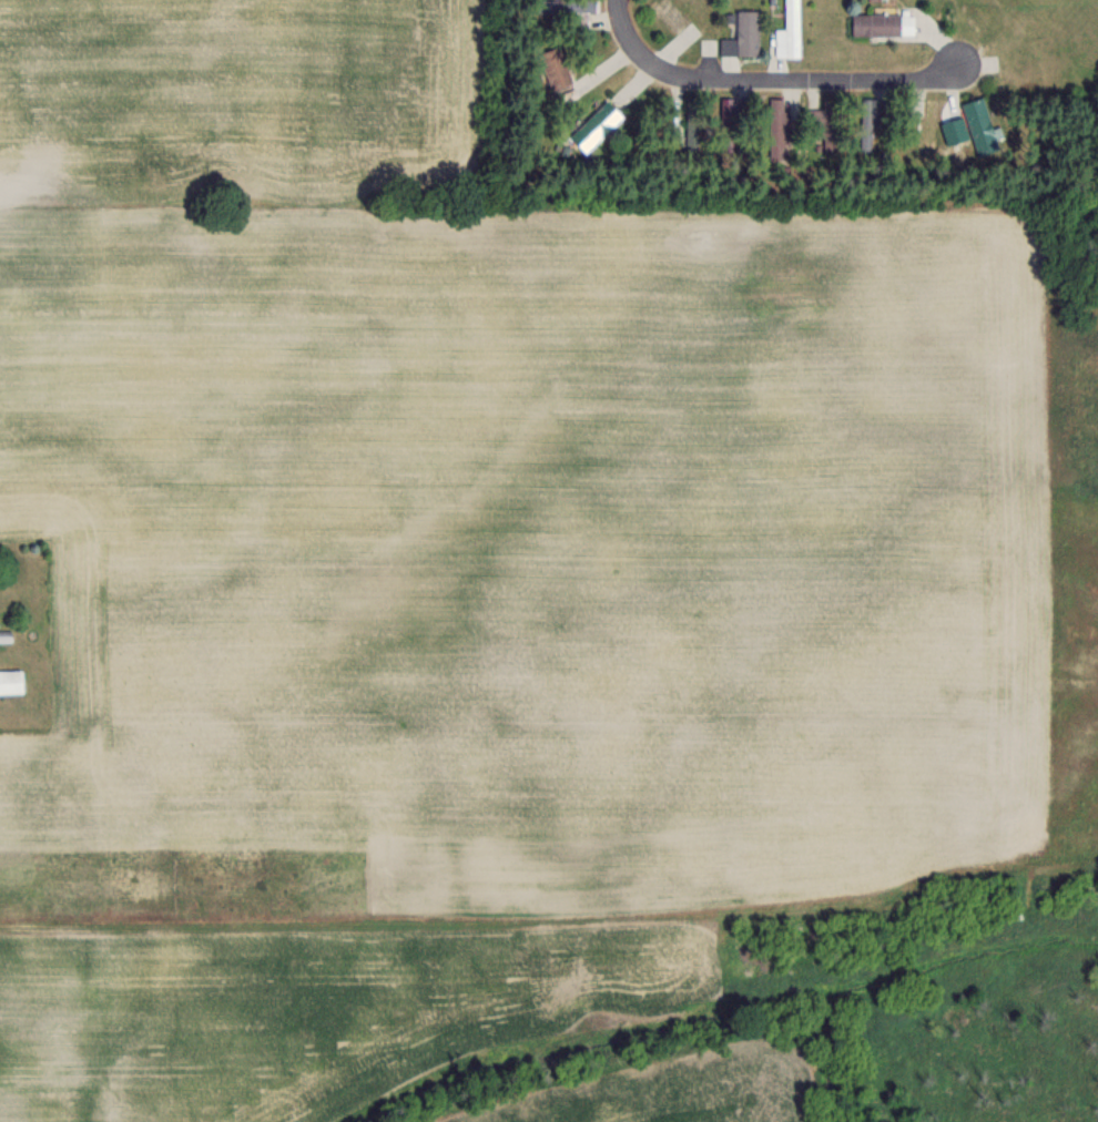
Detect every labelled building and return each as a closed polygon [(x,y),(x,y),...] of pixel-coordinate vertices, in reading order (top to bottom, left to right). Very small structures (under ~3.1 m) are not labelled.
[(595,0),(535,0),(535,12),(595,12),(595,0)] [(674,35),(691,20),(673,0),(654,0),(649,5),(674,35)] [(784,28),(775,28),(775,56),(799,56),(799,0),(784,0),(784,28)] [(758,9),(735,9),(735,37),(721,37),(721,54),(758,54),(758,9)] [(910,34),(910,13),(851,13),(851,34),(910,34)] [(573,82),(559,44),(537,52),(552,91),(573,82)] [(769,160),(784,160),(784,97),(769,97),(769,160)] [(964,100),(971,150),(991,147),(984,97),(964,100)] [(722,112),(733,111),(732,98),(721,98),(722,112)] [(622,115),(606,99),(570,135),(586,151),(622,115)] [(935,99),(923,99),(923,149),(935,149),(935,99)] [(809,110),(809,136),(824,136),(824,146),(837,146),(837,110),(809,110)] [(871,116),(861,116),(861,150),(871,150),(871,116)] [(951,144),(968,140),(963,120),(947,124),(951,144)] [(731,147),(732,132),(721,131),(720,146),(731,147)] [(20,692),(20,671),(0,671),(0,692),(20,692)]
